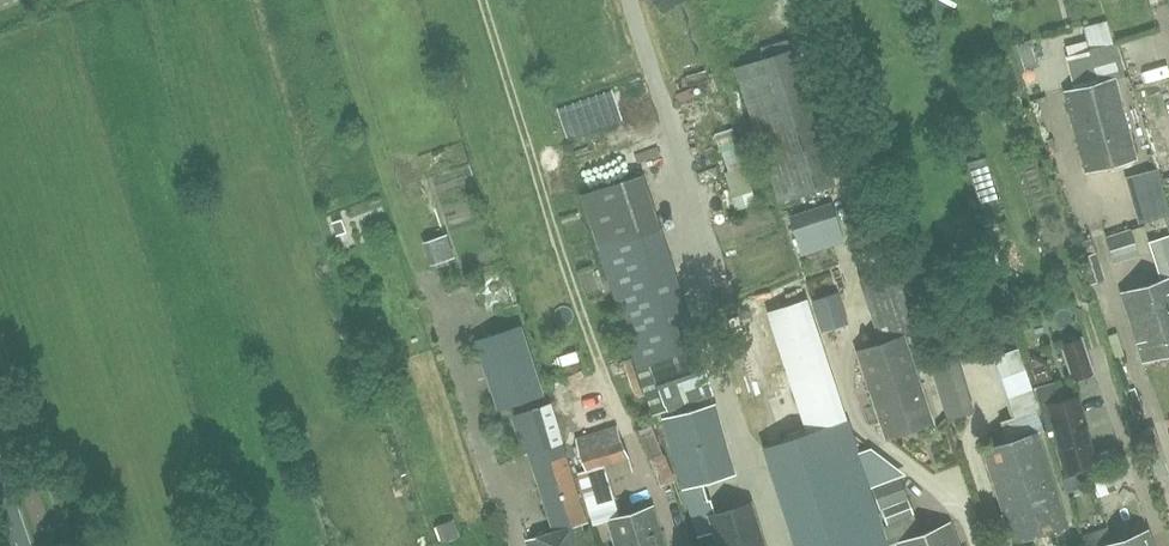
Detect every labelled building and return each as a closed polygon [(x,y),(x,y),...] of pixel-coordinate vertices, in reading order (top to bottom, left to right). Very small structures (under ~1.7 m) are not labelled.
[(1115,78),(1124,75),(1116,44),(1113,45),(1090,51),(1089,51),(1088,51),(1068,57),(1066,57),(1074,88),(1065,91),(1085,170),(1136,157),(1115,78)] [(779,202),(835,184),(791,48),(734,67),(779,202)] [(581,194),(580,195),(598,249),(636,367),(653,415),(667,410),(668,412),(712,396),(714,395),(699,346),(682,352),(625,179),(581,194)] [(801,254),(843,241),(831,203),(789,216),(801,254)] [(1130,229),(1105,237),(1114,263),(1139,256),(1130,229)] [(422,242),(430,265),(454,257),(447,234),(422,242)] [(1161,280),(1148,284),(1168,353),(1168,235),(1148,241),(1161,280)] [(1076,243),(1080,257),(1089,284),(1105,279),(1097,252),(1095,252),(1090,239),(1076,243)] [(871,311),(881,342),(856,351),(886,438),(934,421),(904,335),(916,331),(894,266),(873,273),(874,274),(862,277),(873,310),(871,311)] [(1142,361),(1168,353),(1148,284),(1121,293),(1142,361)] [(779,309),(791,354),(832,343),(820,298),(779,309)] [(497,410),(544,395),(521,325),(474,340),(497,410)] [(1063,344),(1073,379),(1093,373),(1083,338),(1063,344)] [(762,447),(795,545),(890,545),(884,526),(878,508),(874,497),(873,497),(869,485),(863,468),(863,467),(860,457),(823,348),(784,361),(783,361),(807,433),(762,447)] [(956,353),(929,361),(948,420),(975,412),(956,353)] [(1047,432),(1055,429),(1066,470),(1095,462),(1077,396),(1059,401),(1054,383),(1035,389),(1047,432)] [(552,532),(554,531),(559,545),(588,545),(582,524),(588,522),(567,455),(563,442),(562,443),(550,403),(511,415),(523,455),(527,453),(552,532)] [(753,503),(715,513),(711,499),(708,499),(703,482),(735,473),(715,404),(663,418),(697,536),(714,531),(719,545),(765,545),(753,503)] [(1008,441),(983,449),(1002,508),(1012,541),(1013,541),(1040,532),(1068,523),(1038,432),(1044,430),(1037,408),(1010,417),(1000,421),(1008,441)] [(650,425),(638,430),(649,459),(660,486),(662,486),(673,481),(663,454),(661,455),(650,425)] [(581,451),(580,451),(586,470),(577,473),(592,524),(608,519),(617,545),(666,545),(654,505),(619,516),(604,466),(629,458),(622,439),(621,439),(618,426),(578,438),(581,451)] [(885,480),(869,485),(873,497),(874,497),(878,508),(907,497),(899,476),(898,475),(885,480)] [(907,497),(878,508),(884,526),(914,514),(908,497),(907,497)] [(458,535),(454,521),(436,527),(440,541),(458,535)] [(924,533),(929,545),(960,545),(951,522),(924,533)] [(1115,542),(1105,545),(1099,530),(1083,537),(1086,545),(1116,545),(1115,542)] [(1149,530),(1115,542),(1116,545),(1154,545),(1149,530)] [(552,532),(527,539),(529,545),(559,545),(554,531),(552,532)] [(899,544),(899,545),(929,545),(924,533),(922,534),(923,535),(899,544)]
